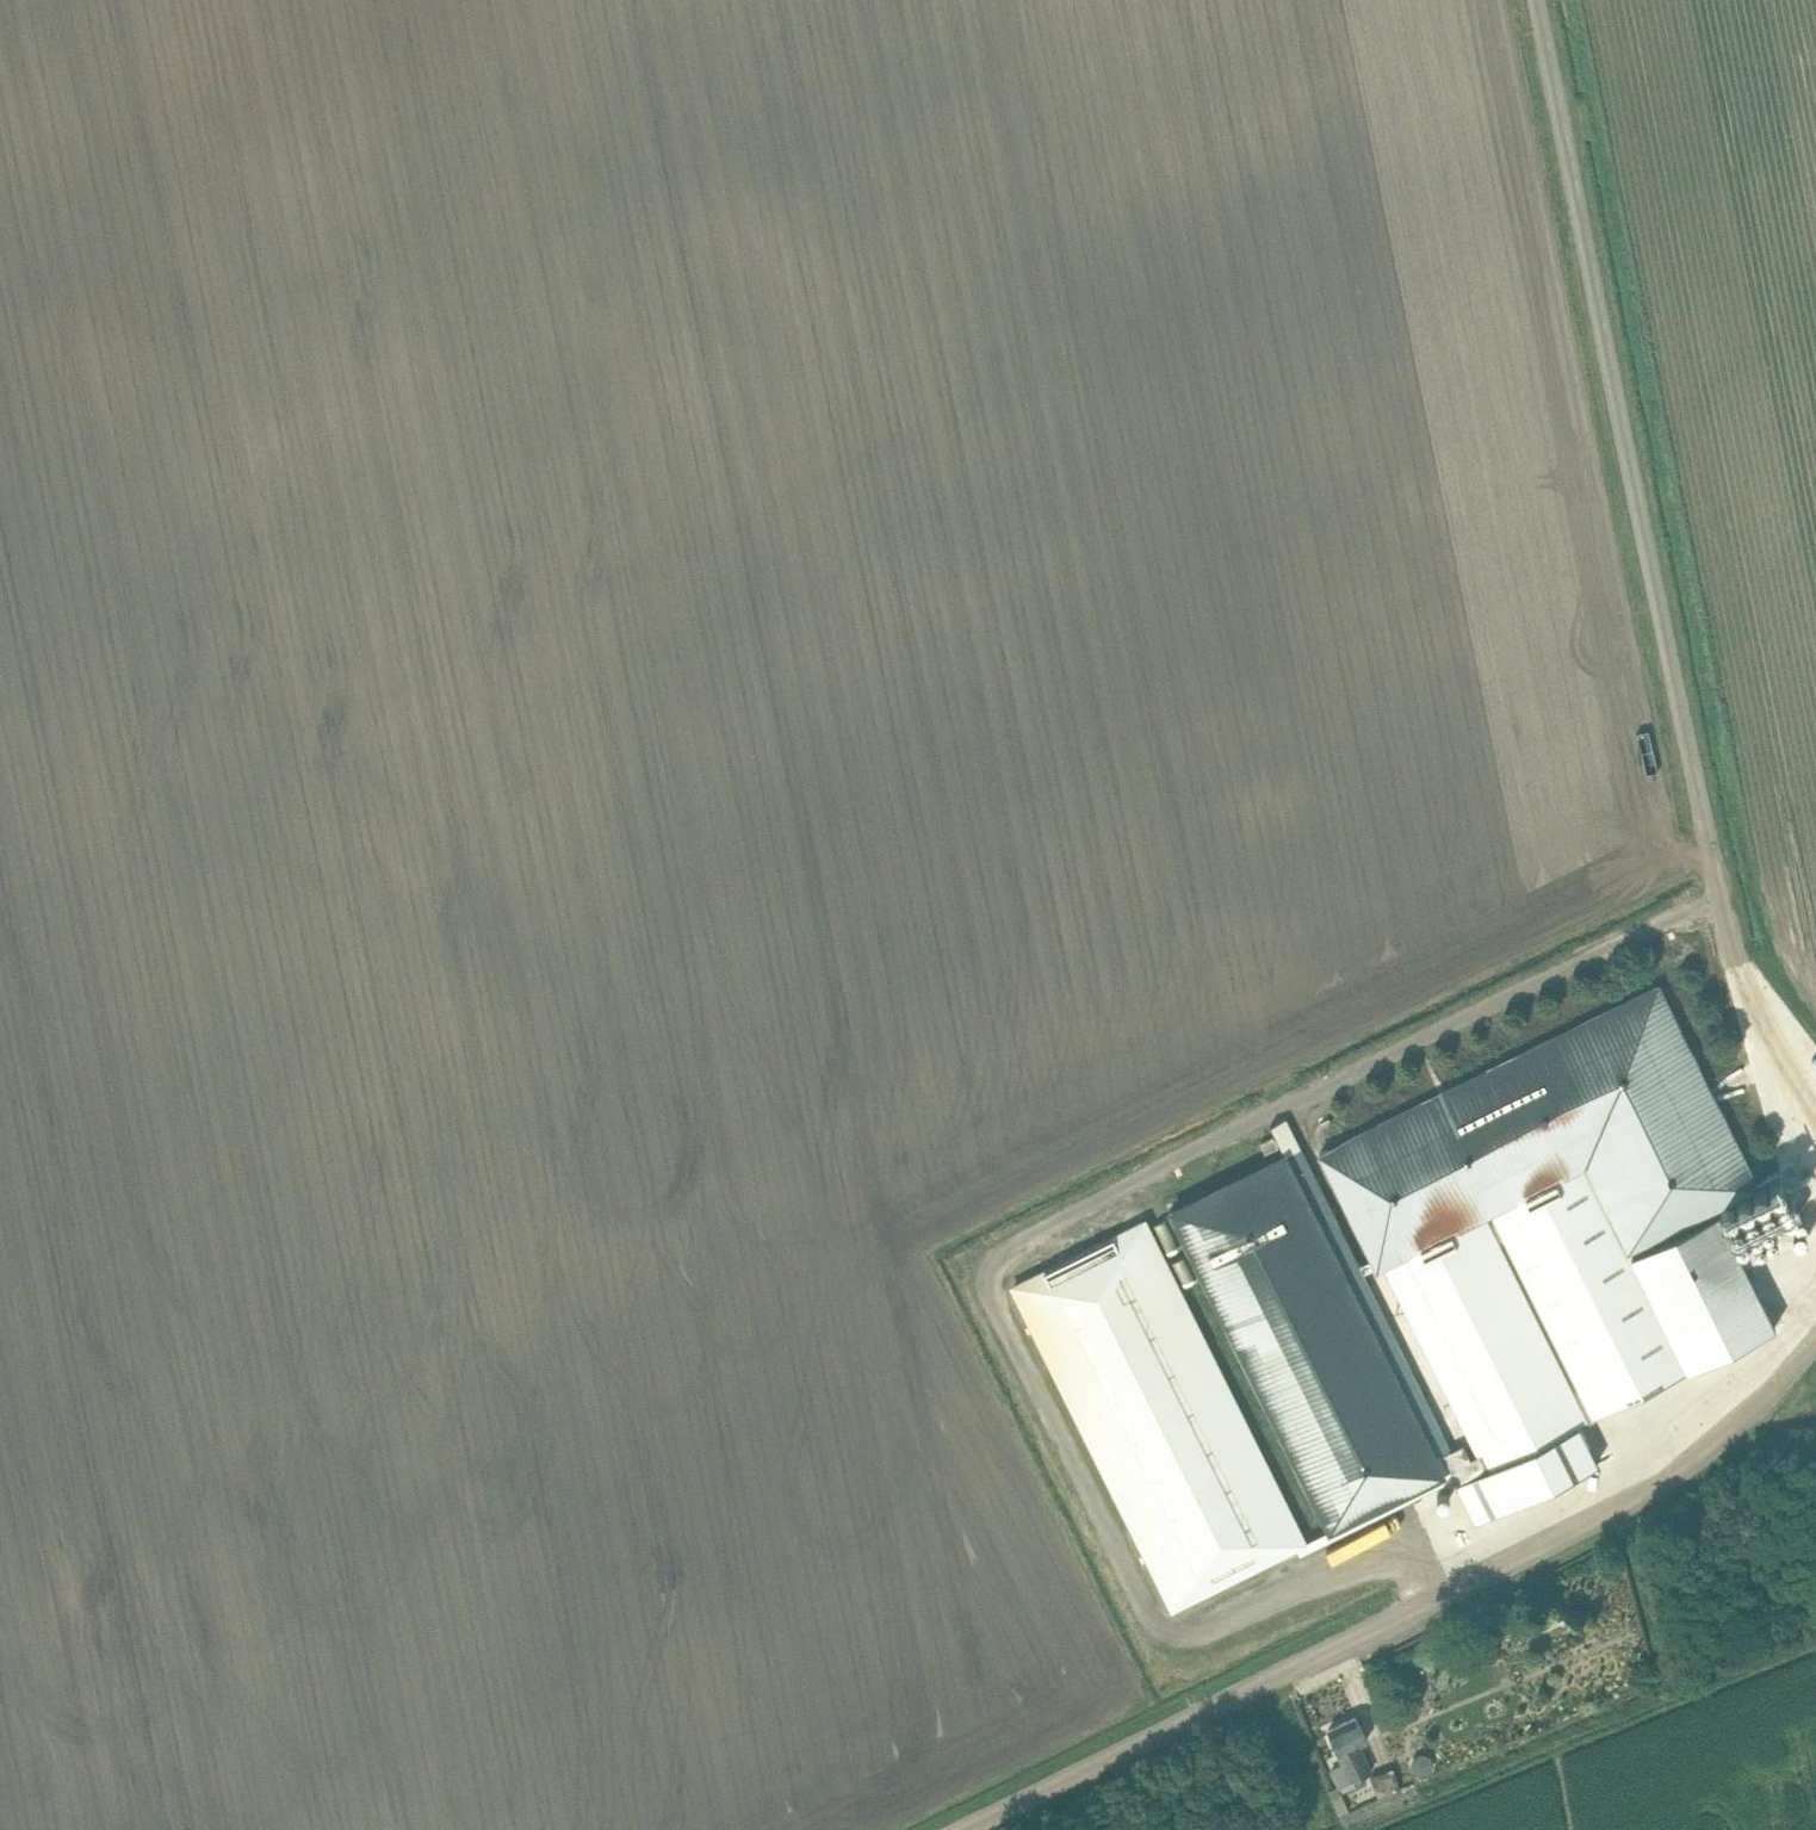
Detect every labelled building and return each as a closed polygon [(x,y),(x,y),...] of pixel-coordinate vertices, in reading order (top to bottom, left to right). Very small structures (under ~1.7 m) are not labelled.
[(1658,984),(1321,1151),(1377,1266),(1383,1263),(1587,1162),(1629,1248),(1667,1229),(1717,1204),(1758,1184),(1658,984)] [(1285,1153),(1172,1210),(1330,1529),(1444,1472),(1285,1153)] [(1587,1162),(1383,1263),(1478,1454),(1486,1470),(1536,1446),(1580,1424),(1777,1326),(1717,1204),(1667,1229),(1629,1248),(1587,1162)] [(1145,1220),(1013,1285),(1174,1607),(1296,1547),(1300,1555),(1457,1477),(1453,1468),(1444,1472),(1330,1529),(1305,1542),(1145,1220)] [(1464,1444),(1451,1450),(1458,1465),(1453,1468),(1457,1477),(1460,1483),(1457,1485),(1476,1522),(1554,1483),(1536,1446),(1486,1470),(1478,1454),(1470,1458),(1464,1444)] [(1368,1739),(1356,1715),(1328,1729),(1344,1762),(1332,1768),(1340,1784),(1371,1769),(1359,1743),(1368,1739)]
